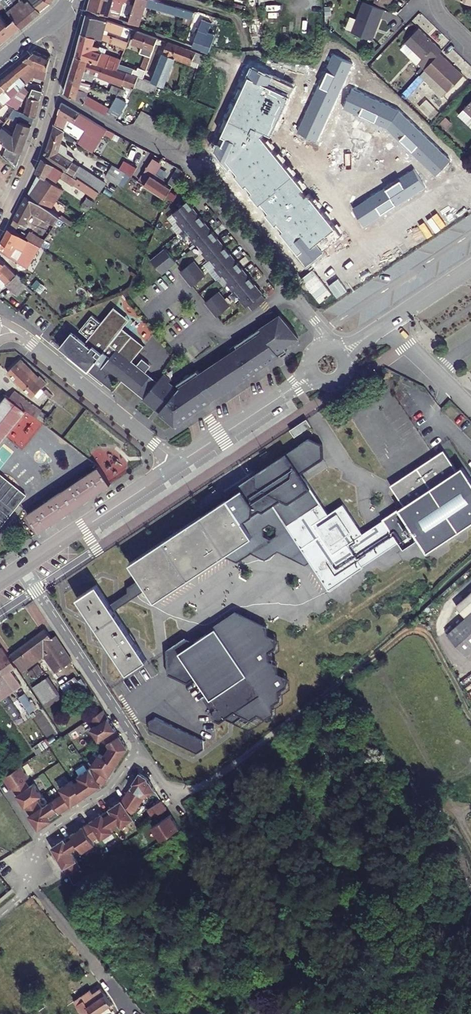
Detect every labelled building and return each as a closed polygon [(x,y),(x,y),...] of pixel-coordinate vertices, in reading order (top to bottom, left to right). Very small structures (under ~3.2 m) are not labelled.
[(41,12),(32,1),(28,5),(24,0),(0,0),(1,1),(16,20),(22,28),(24,26),(41,12)] [(28,5),(32,1),(41,12),(50,5),(53,2),(54,0),(24,0),(28,5)] [(89,9),(119,19),(126,0),(92,0),(89,9)] [(176,8),(162,4),(146,0),(137,0),(128,22),(139,27),(147,8),(174,15),(176,8)] [(387,9),(367,1),(359,19),(355,31),(354,32),(375,40),(387,9)] [(83,33),(96,37),(126,48),(128,43),(103,34),(105,30),(121,36),(125,27),(88,14),(83,33)] [(348,28),(355,31),(359,19),(353,16),(348,28)] [(5,43),(12,37),(22,28),(16,20),(8,27),(0,18),(0,37),(5,43)] [(198,30),(192,46),(209,52),(215,35),(198,30)] [(424,64),(429,69),(443,54),(446,51),(424,30),(410,44),(418,52),(413,57),(422,66),(424,64)] [(143,80),(158,39),(138,32),(134,44),(143,47),(140,55),(147,57),(142,70),(139,69),(138,71),(135,70),(132,76),(139,78),(143,80)] [(120,65),(109,61),(111,58),(105,55),(107,50),(93,45),(96,37),(83,33),(77,55),(114,69),(118,70),(120,65)] [(203,55),(168,41),(164,53),(199,67),(203,55)] [(35,52),(23,62),(29,70),(24,74),(29,81),(34,77),(36,78),(45,80),(51,59),(35,52)] [(177,59),(164,53),(153,80),(166,85),(177,59)] [(467,76),(443,54),(429,69),(453,92),(467,76)] [(134,90),(135,88),(139,78),(132,76),(118,70),(114,69),(77,55),(72,70),(86,74),(85,76),(84,79),(93,82),(96,74),(134,90)] [(29,70),(23,62),(13,69),(26,84),(29,81),(24,74),(29,70)] [(132,76),(135,70),(120,65),(118,70),(132,76)] [(26,84),(13,69),(6,75),(18,90),(23,95),(27,92),(23,87),(26,84)] [(297,171),(387,155),(377,102),(364,105),(362,95),(367,94),(365,86),(369,85),(367,73),(343,77),(342,71),(253,86),(256,103),(242,105),(249,144),(240,146),(246,181),(256,180),(258,190),(299,183),(297,171)] [(85,76),(72,72),(65,93),(106,116),(110,113),(109,112),(117,97),(116,97),(111,104),(105,101),(103,104),(86,94),(91,85),(83,81),(84,79),(85,76)] [(0,80),(0,84),(11,97),(16,99),(18,100),(23,95),(18,90),(6,75),(0,80)] [(409,94),(421,82),(416,76),(403,88),(409,94)] [(143,80),(139,78),(135,88),(142,91),(147,81),(143,80)] [(159,86),(147,81),(142,91),(146,93),(155,97),(155,95),(159,86)] [(2,104),(11,97),(0,84),(0,101),(2,104)] [(124,91),(113,86),(111,92),(122,97),(124,91)] [(30,98),(24,113),(36,117),(37,114),(40,101),(37,100),(39,94),(42,95),(42,92),(31,89),(24,96),(30,98)] [(127,103),(117,97),(109,112),(110,113),(118,118),(127,103)] [(18,100),(16,99),(8,106),(19,111),(22,102),(18,100)] [(9,118),(16,121),(18,117),(33,124),(36,117),(24,113),(19,111),(8,106),(2,104),(0,101),(0,114),(9,118)] [(62,104),(58,115),(72,125),(100,142),(104,135),(112,139),(114,134),(107,130),(104,128),(62,104)] [(134,124),(141,128),(148,115),(141,111),(134,124)] [(72,125),(58,115),(54,127),(66,134),(72,125)] [(148,115),(141,128),(147,131),(154,118),(148,115)] [(154,118),(147,131),(153,135),(161,122),(154,118)] [(1,128),(0,129),(0,139),(5,143),(8,145),(11,147),(23,152),(32,127),(21,122),(15,138),(1,128)] [(153,135),(158,138),(166,125),(161,122),(153,135)] [(158,138),(164,141),(172,128),(166,125),(158,138)] [(48,147),(44,157),(94,189),(99,181),(65,158),(66,156),(63,154),(66,147),(62,145),(66,134),(54,127),(48,147)] [(172,128),(164,141),(170,144),(178,132),(172,128)] [(178,132),(170,144),(176,148),(183,135),(178,132)] [(183,135),(176,148),(182,151),(189,138),(183,135)] [(182,151),(188,154),(195,141),(189,138),(182,151)] [(193,157),(200,144),(195,141),(188,154),(193,157)] [(18,166),(23,152),(11,147),(8,145),(7,148),(3,156),(17,167),(18,166)] [(37,172),(39,173),(47,178),(49,175),(59,181),(61,178),(75,186),(76,185),(90,195),(94,189),(44,157),(37,172)] [(114,165),(102,158),(97,166),(108,173),(114,165)] [(151,176),(145,186),(166,199),(172,190),(164,184),(166,181),(156,175),(161,168),(159,166),(160,164),(153,159),(145,172),(151,176)] [(169,184),(174,187),(184,170),(179,167),(169,184)] [(47,178),(39,173),(34,183),(59,200),(65,190),(47,178)] [(34,183),(28,196),(40,203),(43,203),(53,209),(59,200),(34,183)] [(58,222),(62,215),(53,209),(43,203),(40,203),(28,196),(27,195),(15,218),(27,224),(33,214),(58,222)] [(195,208),(189,201),(174,213),(181,221),(179,223),(185,231),(187,229),(193,236),(191,238),(198,246),(200,244),(206,252),(204,253),(210,261),(212,259),(219,267),(217,269),(223,277),(225,275),(231,282),(229,284),(235,292),(237,290),(243,298),(241,299),(248,307),(251,305),(255,310),(267,300),(263,295),(264,294),(257,285),(257,284),(252,278),(251,278),(244,269),(245,269),(239,263),(232,254),(227,247),(227,248),(219,239),(220,238),(214,232),(207,223),(202,216),(201,217),(194,208),(195,208)] [(10,227),(0,246),(10,252),(9,253),(20,259),(19,265),(24,268),(30,265),(29,265),(35,254),(34,253),(39,244),(34,241),(10,227)] [(153,261),(163,274),(177,262),(167,249),(153,261)] [(6,283),(5,284),(16,294),(26,283),(12,271),(0,259),(0,277),(6,283)] [(195,261),(182,272),(193,286),(206,276),(195,261)] [(232,306),(220,292),(207,303),(219,317),(232,306)] [(115,307),(102,323),(105,325),(111,317),(124,328),(131,320),(115,307)] [(103,382),(111,373),(118,378),(119,376),(124,380),(138,392),(151,376),(147,373),(152,366),(144,359),(138,366),(133,361),(146,346),(124,328),(111,317),(105,325),(102,323),(93,315),(80,331),(92,340),(89,344),(75,333),(62,349),(103,382)] [(236,354),(233,357),(231,354),(202,373),(200,370),(175,386),(171,383),(173,380),(165,374),(145,399),(158,410),(160,407),(163,409),(161,412),(176,425),(213,401),(212,400),(217,397),(218,397),(246,379),(246,378),(244,376),(248,373),(249,376),(251,374),(252,375),(288,351),(286,347),(300,338),(282,315),(232,348),(234,352),(236,354)] [(48,385),(41,378),(40,380),(21,361),(8,373),(34,399),(48,385)] [(111,373),(103,382),(115,391),(124,380),(119,376),(118,378),(111,373)] [(138,392),(146,398),(158,382),(151,376),(138,392)] [(13,390),(8,397),(27,411),(36,418),(41,410),(24,397),(23,398),(13,390)] [(27,411),(8,397),(0,406),(0,445),(27,411)] [(307,424),(304,419),(289,429),(292,434),(307,424)] [(421,437),(389,457),(398,471),(430,451),(421,437)] [(255,480),(233,495),(259,533),(223,555),(238,560),(251,551),(266,557),(278,549),(304,565),(309,562),(326,590),(334,586),(277,498),(303,479),(299,475),(322,461),(321,444),(307,438),(253,473),(255,480)] [(277,498),(334,586),(418,532),(429,548),(470,521),(470,467),(470,465),(462,469),(448,447),(396,482),(409,503),(368,529),(349,498),(334,510),(310,474),(303,479),(277,498)] [(387,460),(372,469),(380,482),(395,473),(387,460)] [(110,482),(100,467),(28,515),(40,533),(112,485),(110,482)] [(0,529),(28,495),(3,475),(0,479),(0,528),(0,529)] [(233,495),(133,561),(157,597),(223,555),(259,533),(233,495)] [(102,581),(79,595),(129,670),(151,656),(102,581)] [(161,634),(199,610),(190,596),(152,620),(161,634)] [(458,608),(466,617),(470,612),(470,596),(458,608)] [(166,647),(165,672),(184,681),(192,676),(213,706),(211,709),(212,718),(218,721),(224,717),(247,729),(272,713),(272,703),(278,700),(277,690),(285,686),(284,677),(276,672),(276,663),(267,658),(268,650),(275,646),(274,636),(267,632),(266,623),(258,620),(254,622),(246,618),(247,614),(239,610),(228,617),(230,629),(221,635),(214,626),(190,643),(179,639),(166,647)] [(470,653),(470,616),(449,636),(467,657),(470,653)] [(29,642),(36,651),(53,638),(53,637),(46,629),(29,642)] [(53,638),(36,651),(41,659),(46,656),(57,672),(74,661),(56,636),(53,637),(53,638)] [(36,651),(29,642),(12,654),(19,664),(36,651)] [(7,680),(12,677),(7,671),(15,666),(3,648),(0,650),(0,673),(1,675),(3,674),(7,680)] [(34,674),(46,665),(42,660),(30,669),(34,674)] [(38,695),(53,685),(48,678),(33,688),(38,695)] [(1,699),(14,690),(11,685),(7,680),(1,685),(0,683),(0,697),(1,699)] [(53,685),(38,695),(44,704),(59,693),(53,685)] [(20,765),(4,775),(39,827),(96,789),(104,784),(128,748),(103,710),(90,718),(95,725),(90,729),(98,741),(103,737),(109,746),(103,756),(99,753),(91,765),(95,768),(92,772),(89,768),(77,776),(80,779),(74,784),(71,780),(59,788),(63,794),(42,808),(36,799),(42,795),(34,783),(29,786),(24,779),(29,776),(21,764),(20,765)] [(203,740),(155,718),(149,722),(148,730),(197,754),(203,749),(203,740)] [(69,875),(81,868),(71,852),(79,846),(83,852),(95,844),(93,841),(100,836),(102,839),(114,831),(112,828),(119,823),(121,827),(133,818),(131,814),(136,811),(146,796),(155,790),(147,778),(140,773),(122,801),(51,848),(68,875),(69,875)] [(162,801),(148,810),(153,818),(167,809),(162,801)] [(152,827),(161,840),(180,828),(171,815),(152,827)] [(115,1005),(106,993),(83,1010),(86,1013),(103,1013),(115,1005)]
